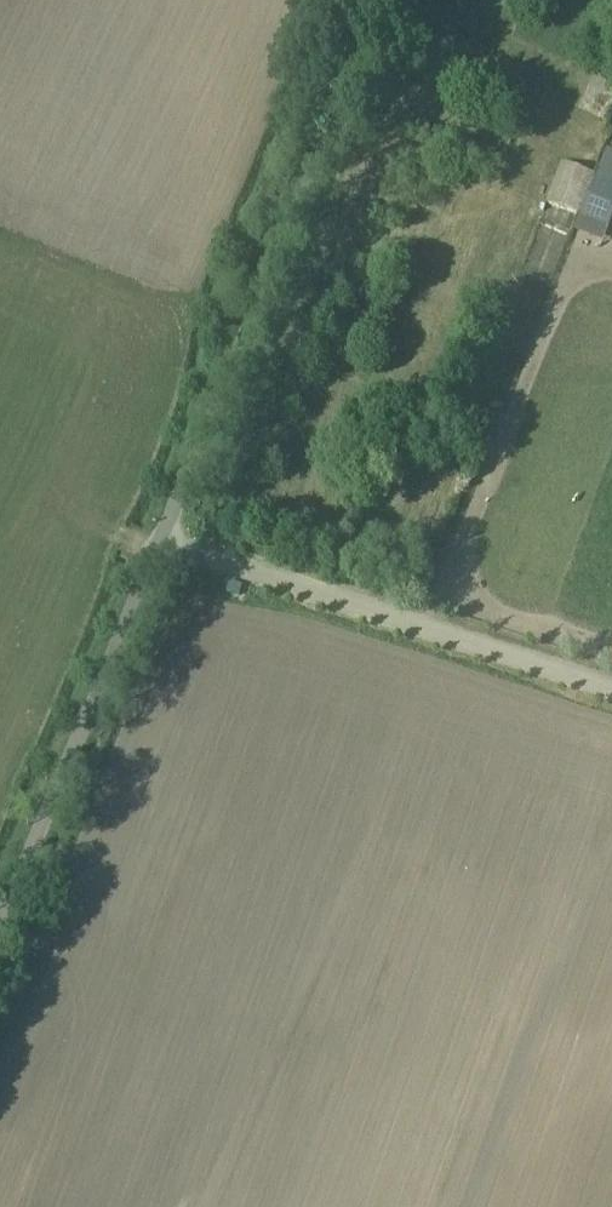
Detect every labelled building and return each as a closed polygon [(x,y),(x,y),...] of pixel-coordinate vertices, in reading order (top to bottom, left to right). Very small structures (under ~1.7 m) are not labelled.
[(580,216),(609,227),(611,220),(611,149),(608,147),(596,176),(580,216)] [(578,212),(594,172),(565,161),(548,201),(578,212)] [(238,594),(242,586),(231,581),(228,590),(238,594)]
